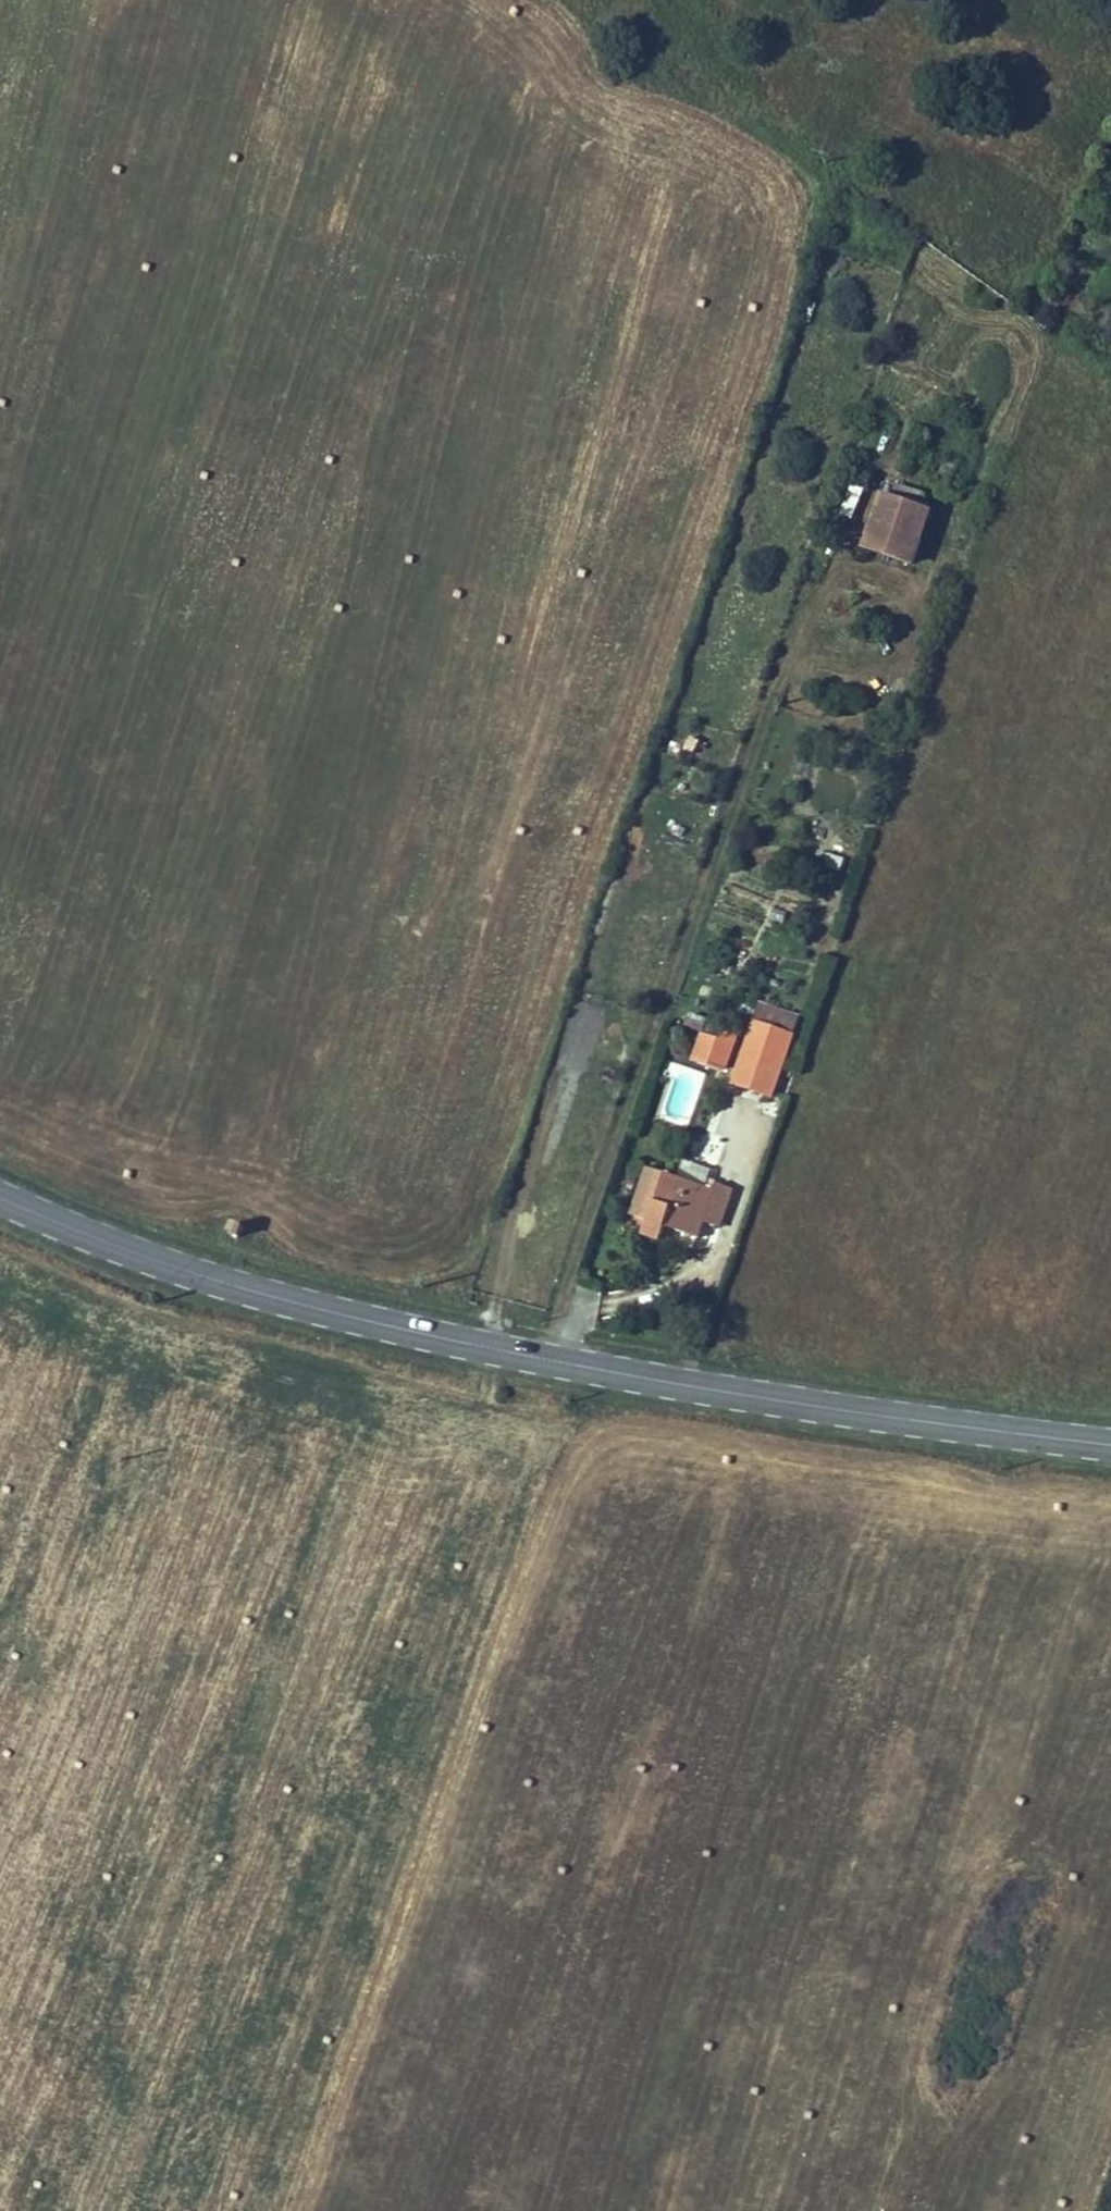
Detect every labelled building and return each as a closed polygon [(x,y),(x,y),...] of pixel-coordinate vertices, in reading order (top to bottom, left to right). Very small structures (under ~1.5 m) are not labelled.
[(882,497),(865,548),(911,564),(929,513),(882,497)] [(733,1083),(770,1097),(798,1017),(760,1004),(733,1083)] [(720,1044),(731,1048),(734,1040),(722,1036),(720,1044)] [(696,1058),(724,1068),(731,1048),(720,1044),(703,1038),(696,1058)] [(683,1162),(677,1179),(705,1189),(708,1181),(711,1171),(683,1162)] [(677,1179),(646,1168),(630,1215),(647,1221),(642,1234),(659,1240),(664,1227),(698,1238),(703,1222),(710,1203),(726,1208),(733,1189),(708,1181),(705,1189),(677,1179)] [(710,1203),(703,1222),(720,1228),(726,1208),(710,1203)] [(239,1238),(243,1227),(231,1223),(227,1234),(239,1238)]
